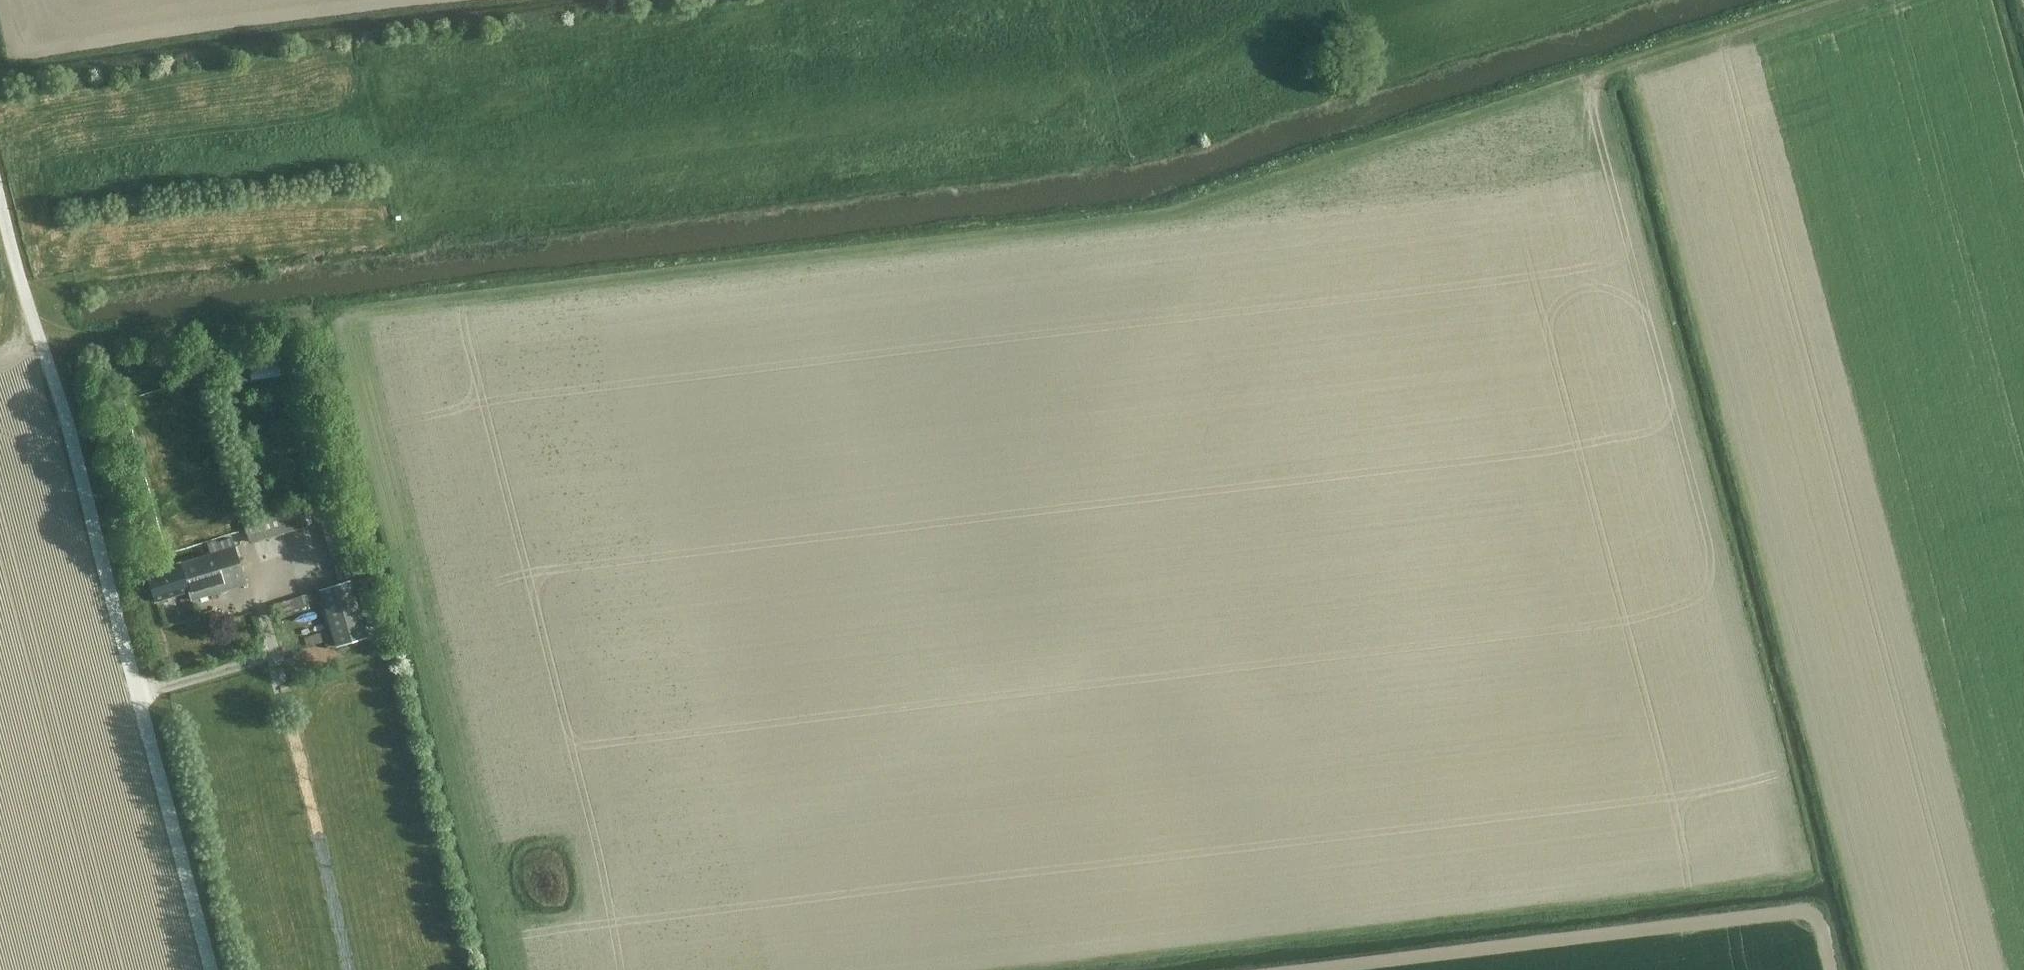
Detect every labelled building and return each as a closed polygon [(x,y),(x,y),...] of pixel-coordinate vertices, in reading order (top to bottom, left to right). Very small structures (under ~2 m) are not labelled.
[(286,363),(255,365),(256,377),(287,375),(286,363)] [(297,508),(302,527),(320,522),(320,520),(333,516),(328,500),(297,508)] [(285,515),(252,526),(257,539),(289,528),(285,515)] [(246,581),(235,545),(180,561),(146,571),(155,599),(187,589),(190,598),(246,581)] [(368,636),(350,579),(318,589),(336,646),(368,636)]
